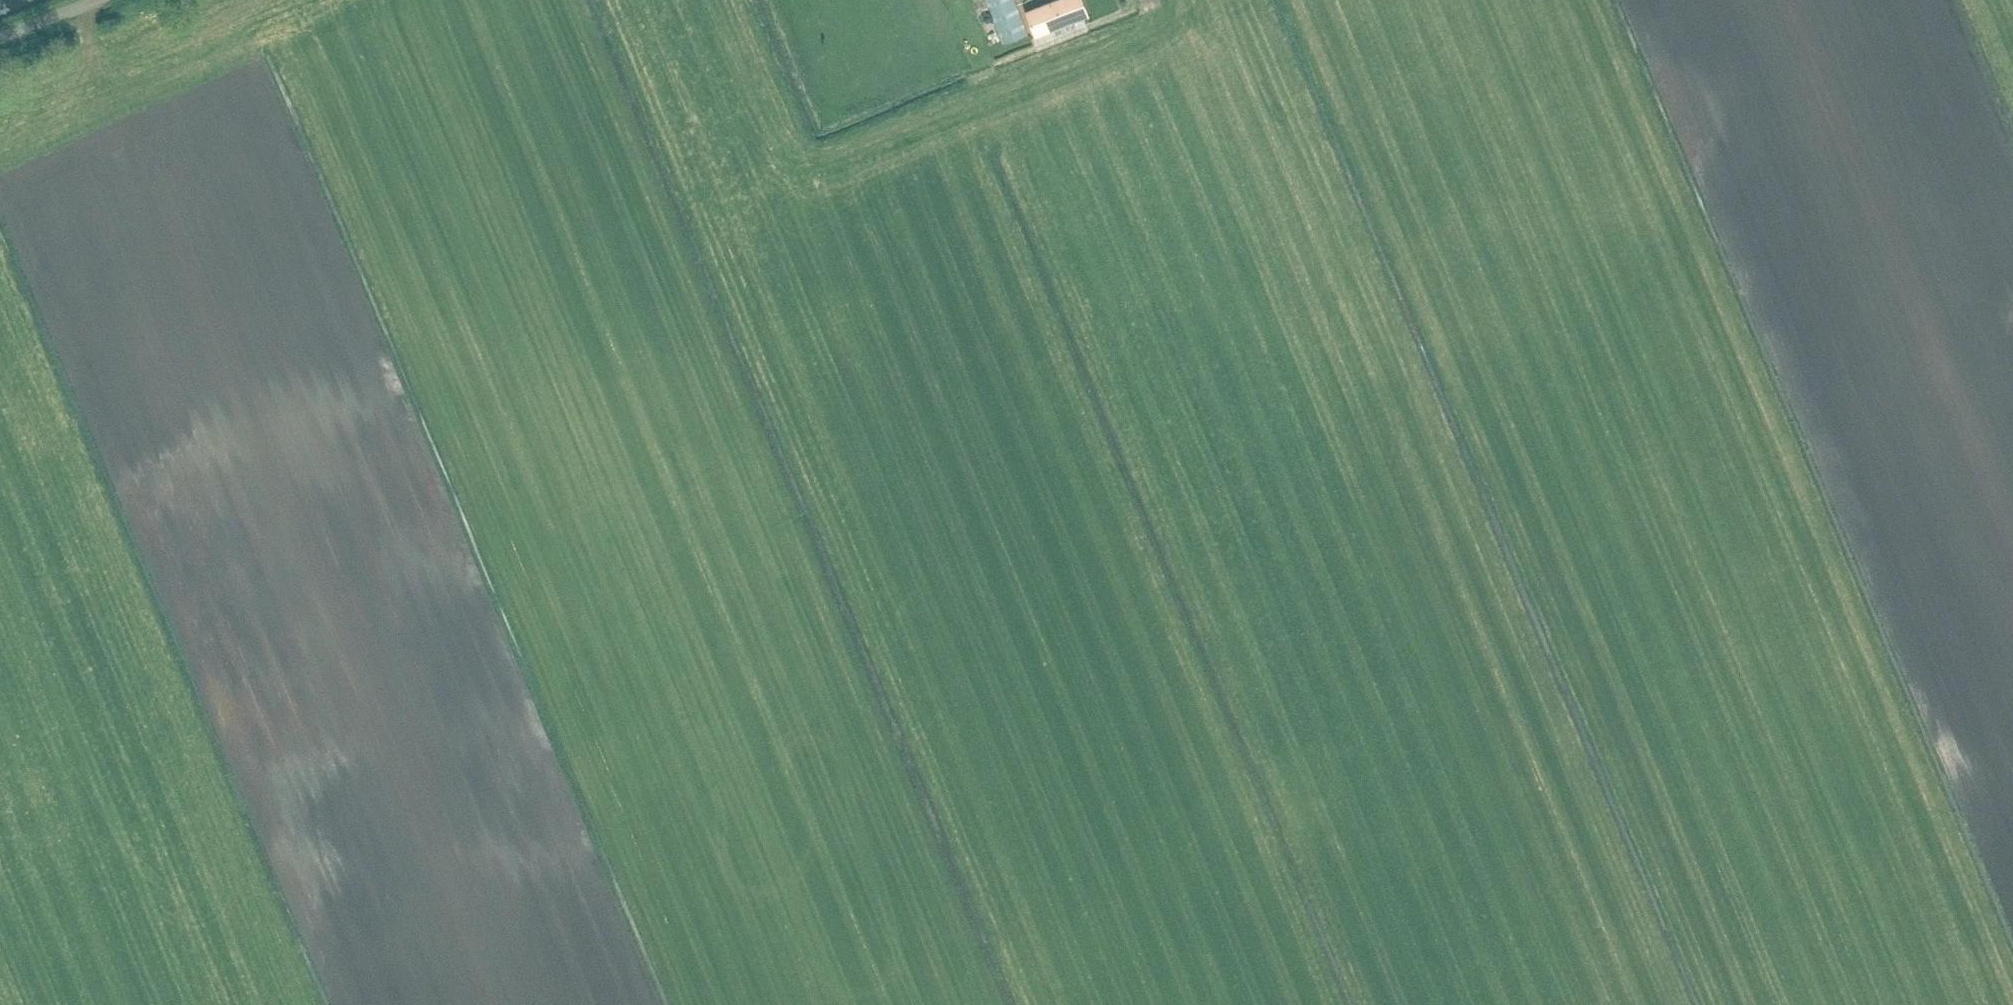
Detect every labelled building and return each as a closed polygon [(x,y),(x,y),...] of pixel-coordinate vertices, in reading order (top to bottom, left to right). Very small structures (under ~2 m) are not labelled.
[(1025,29),(1014,0),(992,0),(1006,36),(1025,29)] [(1072,0),(1051,0),(1026,9),(1035,34),(1079,17),(1072,0)]
